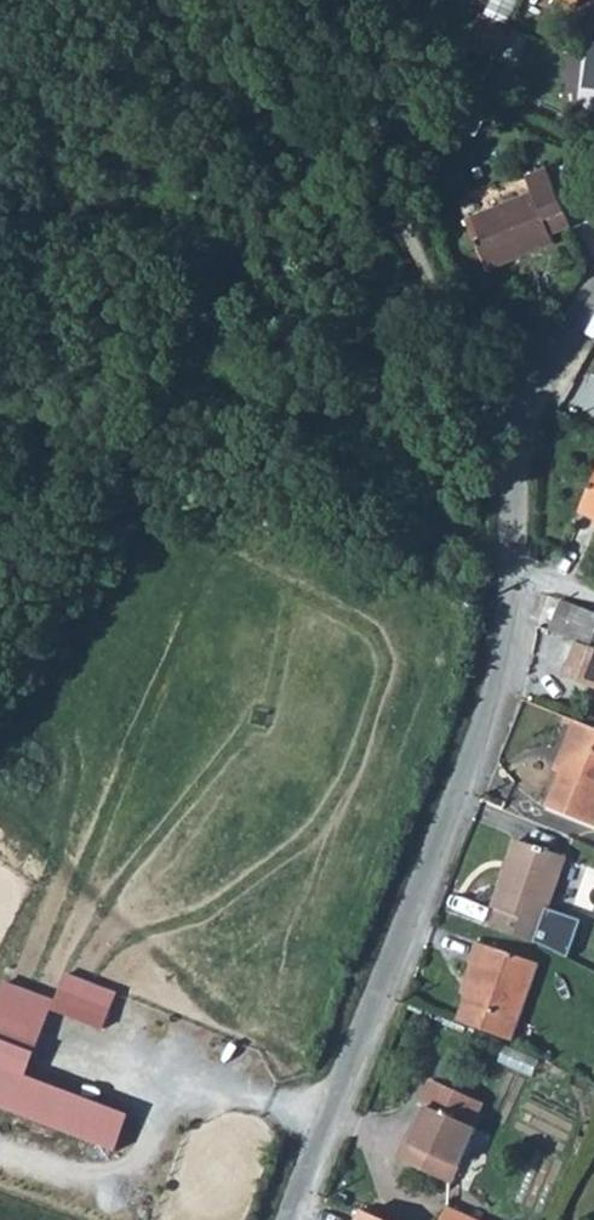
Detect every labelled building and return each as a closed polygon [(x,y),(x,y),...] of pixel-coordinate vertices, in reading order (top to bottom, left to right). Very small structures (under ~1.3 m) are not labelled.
[(482,15),(469,48),(496,59),(509,26),(482,15)] [(589,46),(585,90),(593,91),(593,46),(589,46)] [(533,194),(467,222),(488,272),(555,244),(552,237),(573,228),(549,171),(527,180),(533,194)] [(593,519),(593,491),(583,513),(593,519)] [(562,600),(549,632),(576,643),(562,677),(593,690),(593,613),(562,600)] [(562,760),(567,763),(562,775),(549,809),(593,828),(593,730),(576,722),(562,760)] [(562,760),(557,773),(562,775),(567,763),(562,760)] [(499,911),(492,930),(545,948),(569,960),(582,924),(548,911),(567,859),(517,841),(493,910),(499,911)] [(479,968),(469,997),(459,1022),(512,1043),(541,966),(478,941),(470,964),(473,966),(479,968)] [(473,966),(463,995),(469,997),(479,968),(473,966)] [(26,1072),(6,1067),(0,1094),(0,1102),(19,1106),(26,1072)] [(17,1112),(121,1148),(135,1110),(31,1073),(17,1112)] [(412,1145),(404,1141),(395,1161),(451,1184),(475,1129),(472,1128),(482,1104),(432,1082),(421,1106),(428,1109),(420,1127),(412,1145)] [(411,1124),(404,1141),(412,1145),(420,1127),(411,1124)] [(355,1219),(395,1219),(362,1205),(355,1219)] [(448,1206),(442,1219),(479,1219),(448,1206)] [(569,1208),(565,1218),(568,1219),(582,1219),(584,1214),(569,1208)]
